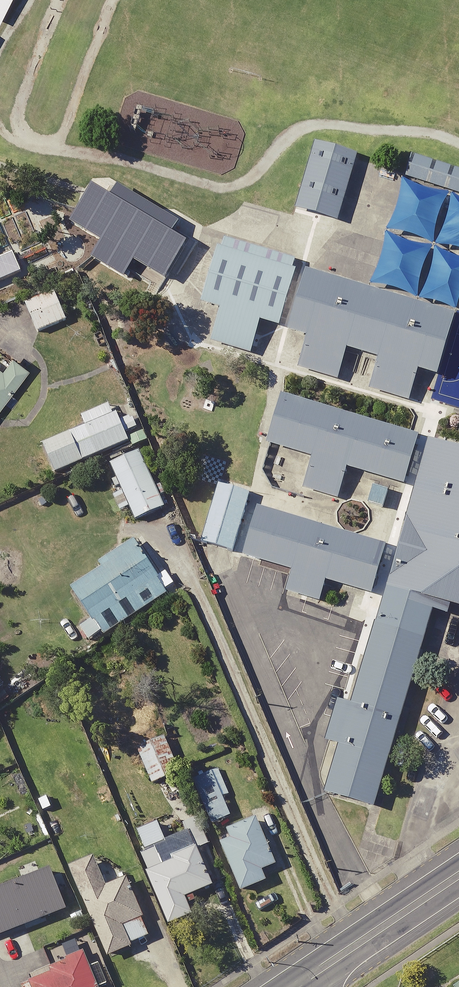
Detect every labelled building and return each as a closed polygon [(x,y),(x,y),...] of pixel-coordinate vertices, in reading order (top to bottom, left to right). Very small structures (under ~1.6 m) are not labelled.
[(377,190),(253,155),(238,209),(362,244),(377,190)] [(393,171),(385,196),(454,217),(458,199),(458,191),(393,171)] [(183,258),(58,215),(43,261),(167,304),(183,258)] [(282,284),(200,261),(182,323),(201,329),(193,357),(235,369),(243,340),(264,346),(282,284)] [(9,286),(0,267),(0,290),(9,286)] [(450,302),(458,305),(458,271),(450,302)] [(436,329),(285,284),(266,345),(289,352),(280,383),(317,394),(327,363),(357,372),(348,402),(394,415),(403,386),(418,391),(436,329)] [(70,324),(56,293),(28,306),(42,336),(70,324)] [(25,375),(0,355),(0,408),(25,375)] [(115,421),(110,410),(54,433),(67,463),(123,439),(120,431),(133,426),(129,415),(115,421)] [(399,450),(258,410),(245,456),(290,469),(281,501),(320,512),(329,480),(386,496),(399,450)] [(160,504),(134,448),(104,461),(130,518),(160,504)] [(301,809),(354,825),(416,618),(457,631),(451,652),(458,654),(458,481),(405,465),(301,809)] [(235,504),(200,494),(182,558),(217,568),(235,504)] [(368,548),(238,511),(221,574),(270,588),(265,608),(301,618),(306,598),(350,610),(368,548)] [(153,576),(127,539),(63,583),(85,614),(71,624),(84,644),(170,584),(161,571),(153,576)] [(173,769),(158,733),(131,745),(146,781),(173,769)] [(269,861),(247,812),(209,829),(235,888),(260,877),(255,867),(269,861)] [(157,816),(129,828),(144,865),(140,867),(161,920),(185,910),(178,893),(205,882),(182,826),(164,833),(157,816)] [(101,883),(87,853),(61,865),(102,953),(144,933),(117,876),(101,883)] [(78,951),(45,963),(47,968),(15,980),(18,986),(91,986),(105,981),(97,961),(83,966),(78,951)] [(448,980),(453,986),(458,986),(458,973),(448,980)]
